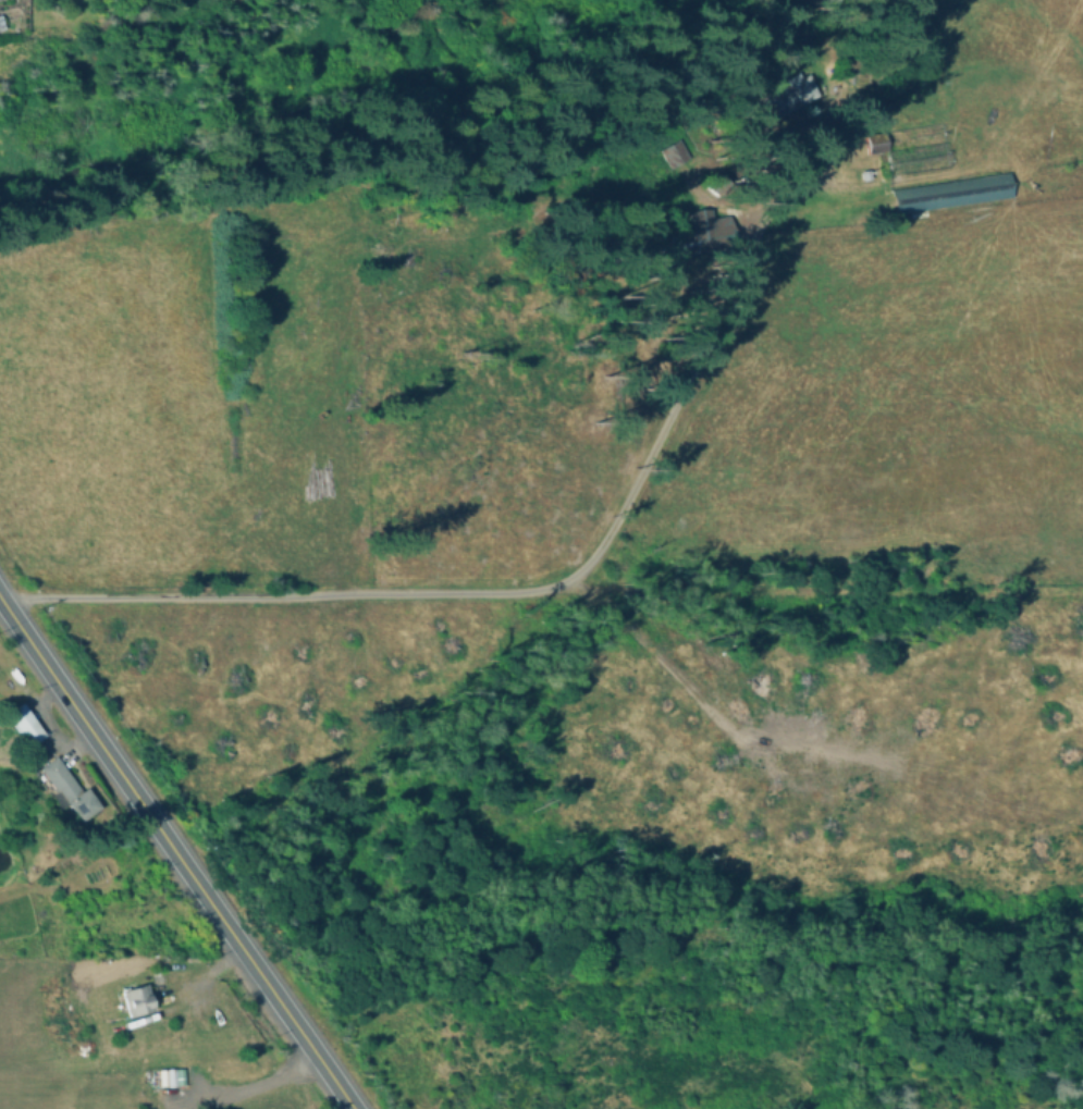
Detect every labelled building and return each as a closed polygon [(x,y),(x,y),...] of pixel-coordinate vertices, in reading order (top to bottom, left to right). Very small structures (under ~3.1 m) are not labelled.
[(793,72),(797,77),(804,73),(816,95),(770,121),(758,99),(782,85),(779,79),(793,72)] [(944,121),(950,167),(883,177),(879,152),(869,155),(865,134),(944,121)] [(662,166),(683,157),(675,137),(654,146),(662,166)] [(1012,195),(897,212),(894,189),(1009,173),(1012,195)] [(738,243),(679,256),(674,232),(733,219),(738,243)] [(41,736),(23,749),(19,742),(23,739),(7,714),(23,702),(44,734),(41,736)] [(57,755),(81,789),(85,786),(99,806),(79,821),(67,804),(59,810),(49,796),(56,791),(38,767),(57,754),(57,755)] [(153,1009),(128,1016),(121,990),(146,983),(153,1009)] [(181,1084),(181,1067),(149,1068),(149,1085),(181,1084)]
